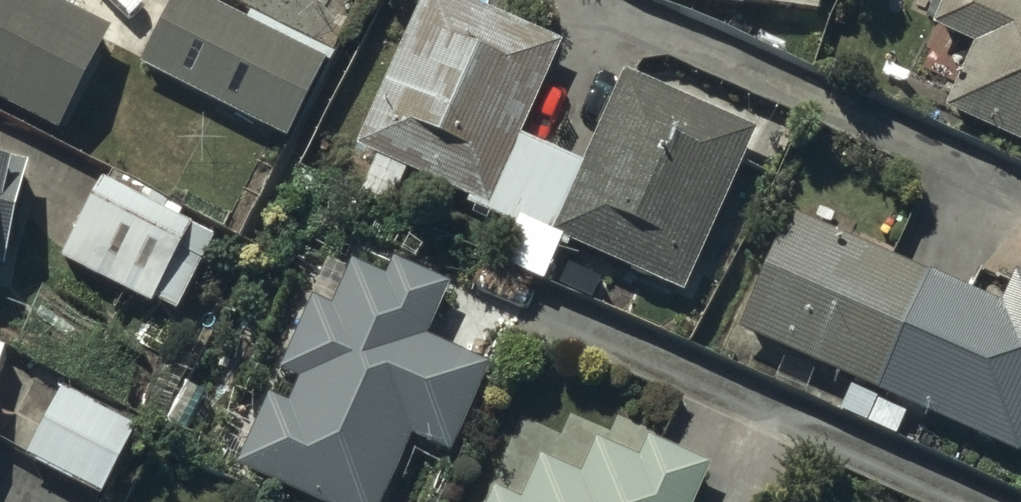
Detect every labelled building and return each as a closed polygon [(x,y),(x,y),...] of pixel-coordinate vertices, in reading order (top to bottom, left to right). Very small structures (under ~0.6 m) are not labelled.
[(65,139),(116,37),(41,0),(0,0),(0,107),(65,139)] [(191,0),(182,0),(144,73),(289,147),(328,70),(191,0)] [(449,0),(429,0),(360,152),(489,211),(562,51),(449,0)] [(689,11),(747,18),(750,0),(690,0),(689,11)] [(997,0),(951,0),(935,35),(974,53),(944,117),(1020,152),(1020,11),(997,0)] [(759,139),(628,81),(558,241),(688,299),(759,139)] [(583,171),(526,146),(493,220),(551,245),(583,171)] [(0,166),(0,272),(6,273),(29,173),(0,166)] [(215,245),(104,187),(63,264),(153,311),(156,305),(177,316),(215,245)] [(931,281),(793,221),(742,336),(880,397),(931,281)] [(563,253),(518,235),(504,269),(548,288),(563,253)] [(396,264),(389,281),(354,266),(334,311),(314,303),(281,378),(302,387),(291,411),(272,403),(241,474),(306,501),(386,501),(414,439),(452,456),(488,374),(427,347),(452,289),(396,264)] [(603,286),(570,270),(561,289),(594,305),(603,286)] [(935,283),(882,401),(1020,463),(1020,284),(1007,315),(935,283)] [(880,407),(855,396),(845,417),(870,428),(880,407)] [(140,438),(68,399),(33,461),(106,500),(140,438)] [(651,447),(642,465),(601,447),(586,481),(543,462),(526,501),(698,501),(711,473),(651,447)]
